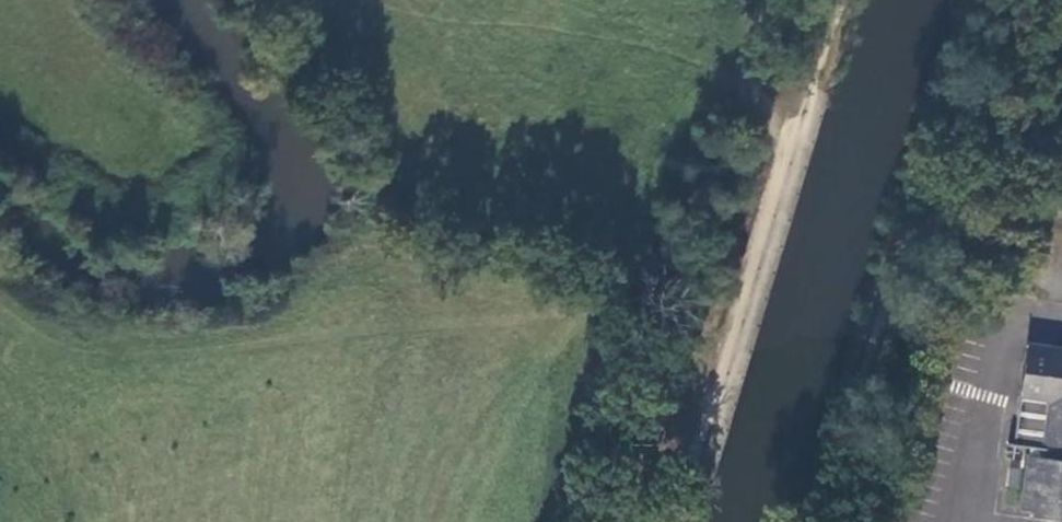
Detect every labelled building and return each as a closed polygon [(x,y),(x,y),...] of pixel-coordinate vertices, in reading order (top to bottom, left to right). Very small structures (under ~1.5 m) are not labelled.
[(1027,343),(1014,445),(1040,449),(1039,456),(1028,454),(1020,509),(1061,515),(1061,348),(1027,343)]
